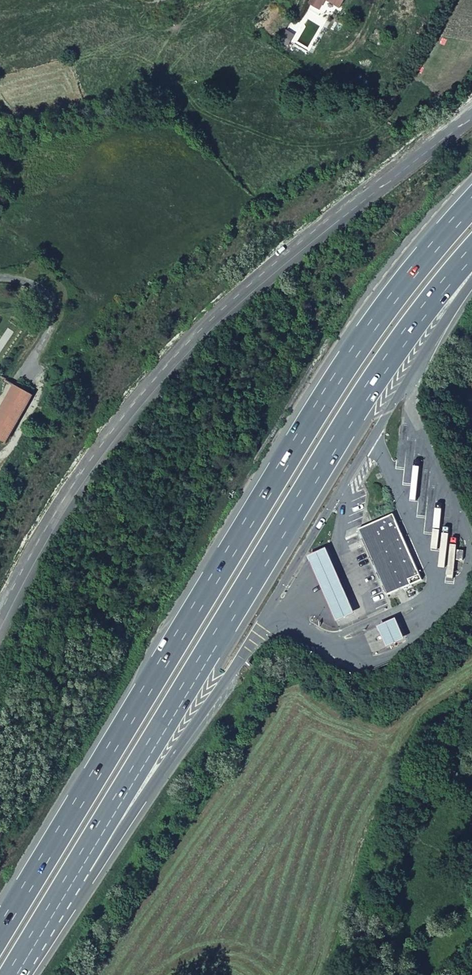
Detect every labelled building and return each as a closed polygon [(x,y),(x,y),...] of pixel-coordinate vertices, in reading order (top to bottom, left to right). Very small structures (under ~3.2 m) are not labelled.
[(288,46),(294,34),(285,29),(278,40),(288,46)] [(19,389),(2,420),(18,429),(35,397),(19,389)] [(8,448),(18,429),(2,420),(0,425),(0,445),(8,448)] [(358,530),(387,595),(421,580),(392,515),(358,530)] [(321,590),(335,622),(354,613),(340,582),(326,549),(307,557),(321,590)] [(400,629),(395,619),(377,627),(382,638),(386,648),(404,640),(400,629)]
